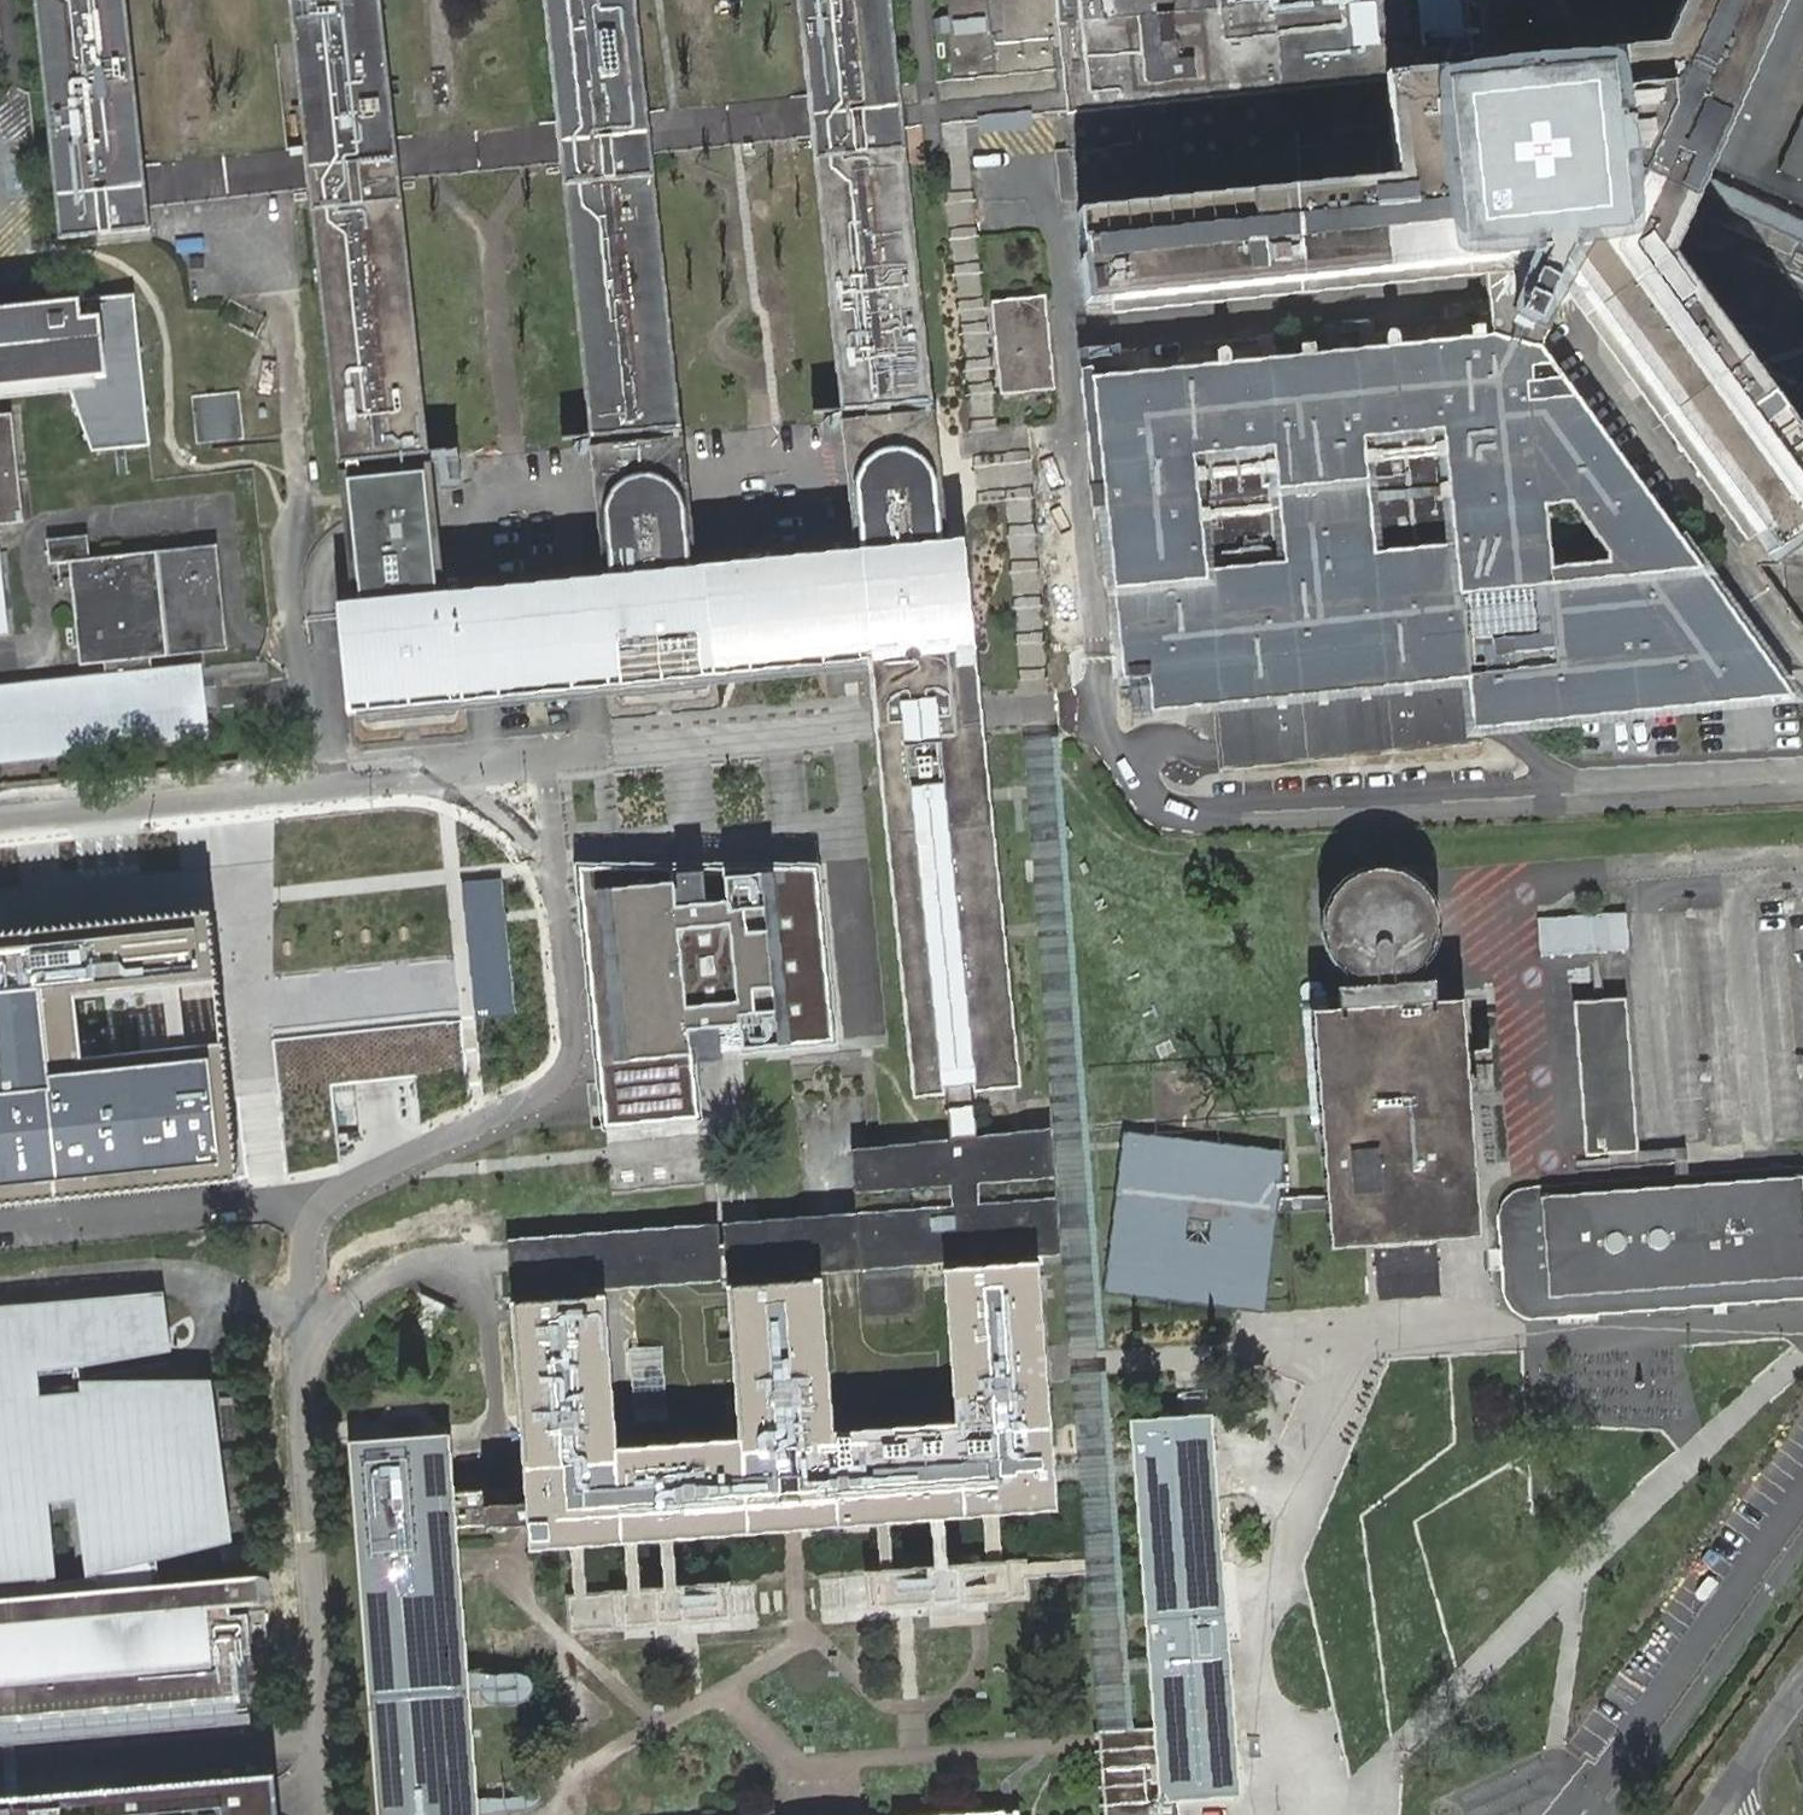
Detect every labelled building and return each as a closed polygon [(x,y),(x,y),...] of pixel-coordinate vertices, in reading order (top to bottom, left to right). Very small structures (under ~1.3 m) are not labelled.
[(97,236),(149,229),(151,229),(149,206),(308,188),(337,461),(429,452),(401,179),(399,159),(396,137),(382,0),(289,0),(304,147),(145,165),(127,0),(34,0),(59,241),(80,238),(97,236)] [(556,121),(558,141),(560,162),(589,436),(682,427),(652,153),(649,131),(647,111),(635,0),(543,0),(556,121)] [(809,94),(811,114),(813,136),(841,410),(933,401),(903,127),(937,123),(953,121),(967,120),(1037,112),(1062,110),(1069,110),(1056,0),(907,0),(916,83),(899,86),(889,0),(799,0),(809,94)] [(1069,110),(1069,113),(1387,79),(1496,69),(1488,0),(1056,0),(1069,110)] [(1086,304),(1487,262),(1512,259),(1555,255),(1770,553),(1802,528),(1802,442),(1786,418),(1671,257),(1698,196),(1706,178),(1784,0),(1684,0),(1661,52),(1621,56),(1496,69),(1387,79),(1397,180),(1078,213),(1082,254),(1086,252),(1087,258),(1081,259),(1086,304)] [(1646,0),(1488,0),(1496,69),(1621,56),(1646,0)] [(1621,56),(1661,52),(1684,0),(1646,0),(1621,56)] [(1786,418),(1802,382),(1802,380),(1802,0),(1784,0),(1706,178),(1698,196),(1671,257),(1786,418)] [(1387,79),(1069,113),(1072,151),(1056,152),(1061,201),(1077,200),(1078,213),(1397,180),(1387,79)] [(652,153),(813,136),(811,114),(649,131),(652,153)] [(984,430),(998,428),(993,373),(971,163),(967,120),(953,121),(937,123),(970,432),(984,430)] [(558,141),(399,159),(401,179),(560,162),(558,141)] [(1516,292),(1512,259),(1487,262),(1494,335),(1542,351),(1559,311),(1516,292)] [(68,380),(93,451),(150,445),(134,295),(0,309),(0,387),(68,380)] [(993,301),(999,372),(1053,367),(1046,295),(993,301)] [(1542,351),(1494,335),(1098,377),(1109,483),(1091,485),(1094,507),(1111,505),(1129,677),(1149,675),(1152,699),(1216,692),(1222,751),(1225,773),(1478,746),(1476,731),(1501,728),(1790,695),(1751,638),(1542,351)] [(1053,367),(999,372),(1001,394),(1056,389),(1053,367)] [(1802,382),(1786,418),(1802,442),(1802,382)] [(193,395),(198,443),(245,437),(240,390),(193,395)] [(364,709),(866,657),(874,727),(911,1096),(943,1093),(969,1090),(1002,1088),(965,718),(933,409),(842,419),(857,568),(696,584),(681,435),(590,444),(605,594),(446,610),(430,461),(338,470),(364,709)] [(24,521),(12,413),(0,414),(0,524),(24,521)] [(1051,722),(1031,460),(1016,461),(1001,463),(1020,712),(1051,1114),(1077,1462),(1078,1479),(1101,1744),(1105,1805),(1123,1804),(1160,1800),(1155,1729),(1129,1731),(1125,1677),(1123,1660),(1108,1476),(1107,1459),(1099,1353),(1096,1322),(1051,722)] [(207,738),(199,668),(155,672),(153,657),(228,650),(217,545),(92,558),(90,534),(49,538),(51,562),(71,560),(82,665),(106,662),(108,677),(0,688),(0,759),(207,738)] [(578,868),(581,892),(673,883),(672,868),(578,868)] [(724,878),(815,869),(723,868),(724,878)] [(581,892),(605,1127),(697,1118),(690,1050),(694,1049),(695,1064),(722,1061),(721,1047),(732,1046),(741,1045),(742,1050),(832,1041),(815,869),(724,878),(724,884),(704,886),(703,872),(676,874),(677,889),(674,889),(673,883),(581,892)] [(1434,1302),(1430,1254),(1481,1248),(1462,1008),(1455,1008),(1435,1010),(1433,982),(1412,983),(1412,973),(1434,944),(1434,908),(1411,880),(1377,871),(1344,885),(1330,905),(1327,941),(1338,962),(1357,977),(1358,987),(1337,989),(1340,1017),(1320,1019),(1310,1019),(1324,1196),(1324,1213),(1327,1241),(1329,1260),(1370,1258),(1373,1306),(1434,1302)] [(230,1177),(226,1132),(221,1077),(203,904),(48,919),(0,924),(0,1199),(230,1177)] [(444,919),(406,919),(406,969),(443,970),(444,919)] [(1627,998),(1574,1002),(1586,1156),(1639,1152),(1627,998)] [(459,1017),(270,1036),(273,1072),(279,1128),(336,1122),(332,1086),(465,1072),(459,1017)] [(858,1055),(789,1064),(794,1105),(863,1096),(858,1055)] [(969,1090),(943,1093),(946,1125),(948,1137),(973,1134),(972,1122),(969,1090)] [(1324,1196),(1279,1195),(1282,1168),(1284,1151),(1281,1150),(1123,1131),(1105,1284),(1104,1293),(1106,1293),(1239,1309),(1265,1312),(1268,1285),(1277,1212),(1324,1213),(1324,1196)] [(525,1485),(454,1490),(458,1531),(529,1524),(531,1548),(794,1529),(1054,1510),(1052,1482),(1051,1463),(1049,1444),(1044,1390),(1035,1264),(994,1266),(993,1259),(1034,1255),(1023,1140),(849,1155),(854,1213),(860,1271),(864,1317),(916,1313),(912,1267),(956,1263),(956,1269),(943,1270),(955,1424),(831,1433),(818,1279),(779,1282),(766,1284),(727,1288),(738,1439),(615,1449),(603,1295),(564,1298),(550,1300),(511,1303),(525,1485)] [(1518,1187),(1502,1196),(1497,1210),(1501,1253),(1508,1301),(1516,1312),(1526,1317),(1802,1298),(1802,1166),(1518,1187)] [(824,1216),(723,1224),(723,1232),(724,1245),(725,1257),(727,1281),(766,1278),(779,1277),(860,1271),(854,1213),(824,1216)] [(718,1232),(718,1224),(707,1225),(507,1240),(507,1249),(511,1298),(550,1295),(564,1294),(722,1282),(720,1257),(719,1245),(718,1232)] [(31,1583),(54,1581),(47,1500),(80,1497),(87,1579),(219,1553),(206,1388),(80,1386),(81,1396),(38,1399),(36,1375),(176,1350),(171,1297),(0,1310),(0,1586),(31,1583)] [(1052,1389),(1044,1390),(1049,1444),(1056,1443),(1052,1389)] [(1155,1729),(1160,1800),(1239,1794),(1221,1562),(1216,1496),(1209,1413),(1130,1420),(1133,1457),(1135,1474),(1149,1659),(1151,1675),(1155,1729)] [(458,1531),(454,1490),(450,1436),(350,1443),(378,1814),(479,1814),(460,1565),(458,1531)] [(1133,1457),(1107,1459),(1108,1476),(1135,1474),(1133,1457)] [(1078,1479),(1077,1462),(1051,1463),(1052,1482),(1078,1479)] [(191,1705),(232,1701),(228,1654),(253,1652),(249,1612),(225,1614),(224,1604),(263,1599),(268,1593),(264,1581),(32,1598),(0,1601),(0,1721),(191,1705)] [(32,1598),(31,1583),(0,1586),(0,1601),(32,1598)] [(1123,1660),(1125,1677),(1151,1675),(1149,1659),(1123,1660)] [(526,1677),(483,1674),(481,1701),(524,1705),(526,1677)] [(279,1783),(0,1809),(0,1814),(282,1814),(279,1783)] [(1160,1800),(1123,1804),(1105,1805),(1106,1814),(1162,1814),(1160,1800)]
